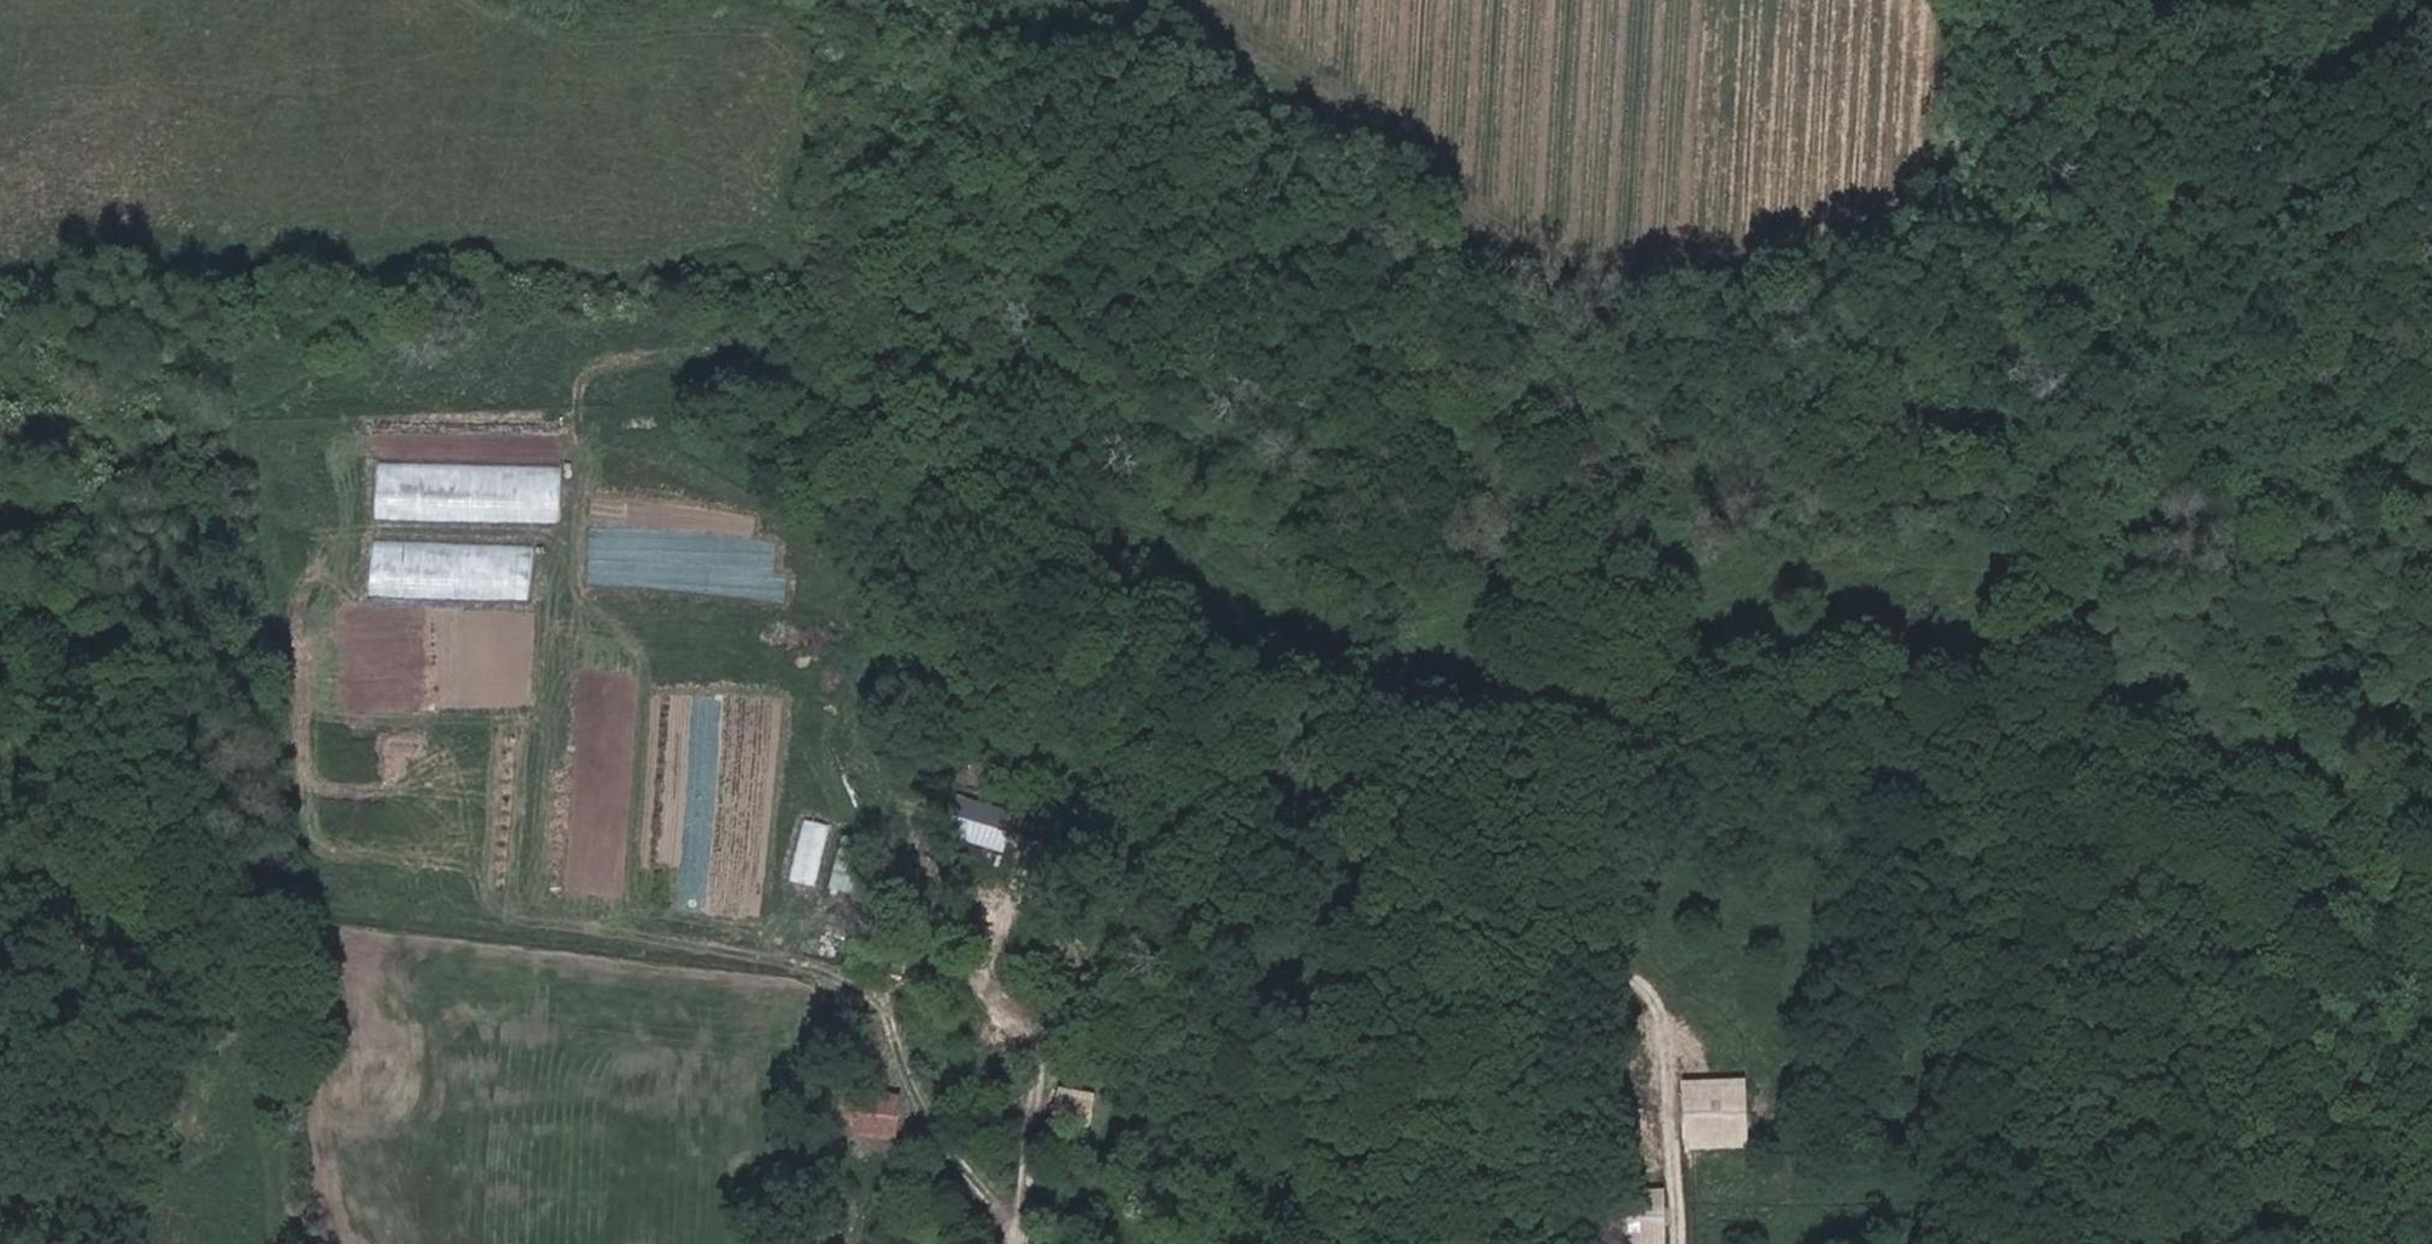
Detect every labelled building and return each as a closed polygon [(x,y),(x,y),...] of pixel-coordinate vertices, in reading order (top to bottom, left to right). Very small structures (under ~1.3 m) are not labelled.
[(1690,1091),(1694,1132),(1756,1122),(1753,1083),(1690,1091)] [(1059,1086),(1057,1113),(1098,1117),(1100,1090),(1059,1086)] [(844,1087),(841,1133),(900,1138),(903,1092),(844,1087)] [(1624,1241),(1667,1242),(1668,1186),(1624,1186),(1624,1241)]
